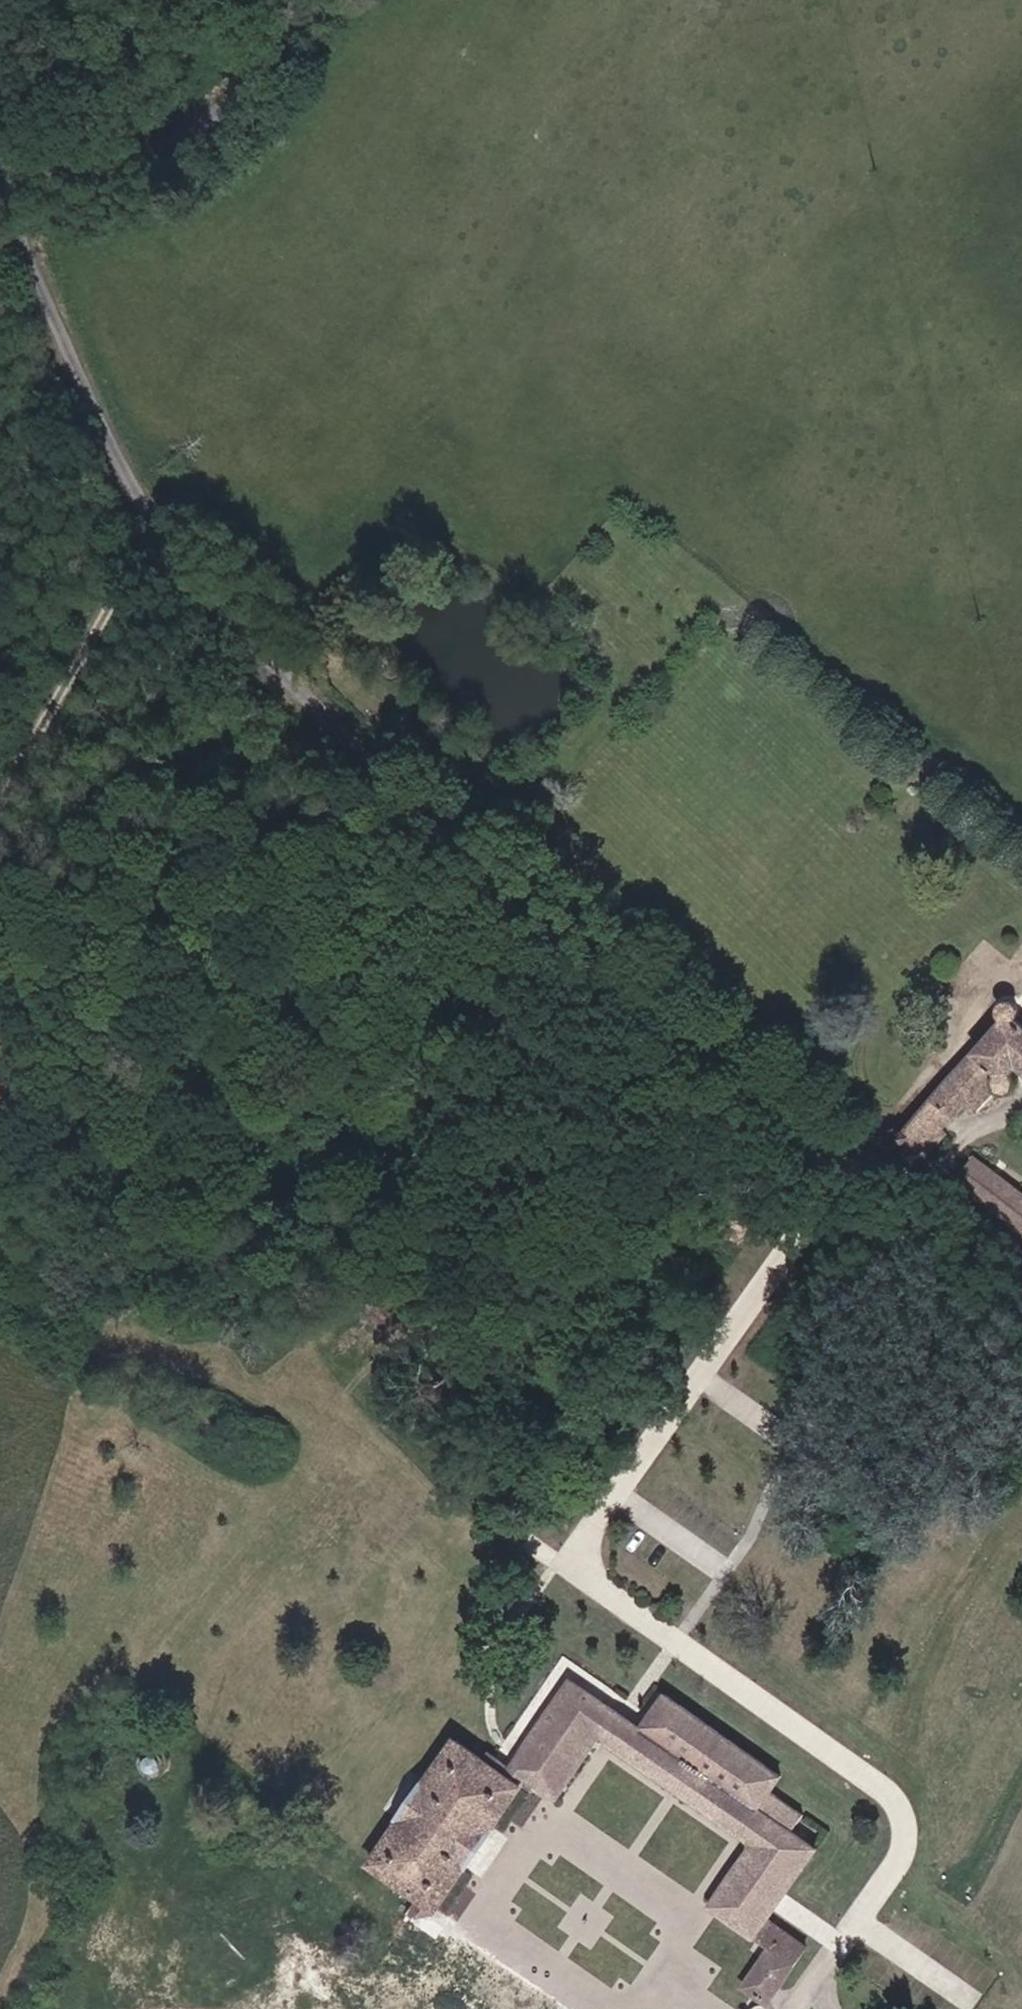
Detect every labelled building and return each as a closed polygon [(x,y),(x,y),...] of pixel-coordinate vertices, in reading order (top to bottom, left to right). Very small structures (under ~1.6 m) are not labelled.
[(1011,996),(1001,997),(996,1003),(996,1010),(1002,1018),(896,1133),(930,1166),(968,1124),(960,1117),(984,1091),(995,1102),(1019,1080),(1021,1084),(1021,1065),(1021,1006),(1011,996)] [(9,1088),(0,1081),(0,1102),(9,1088)] [(991,1145),(957,1185),(1021,1230),(1021,1172),(991,1145)] [(443,1926),(472,1882),(478,1886),(509,1840),(500,1834),(528,1793),(559,1813),(602,1756),(751,1850),(709,1913),(777,1957),(750,1995),(770,2008),(779,2008),(817,1952),(781,1929),(828,1855),(804,1838),(812,1824),(774,1798),(786,1780),(673,1699),(651,1736),(573,1683),(517,1769),(492,1754),(484,1764),(468,1753),(444,1794),(435,1788),(405,1834),(413,1840),(394,1872),(435,1899),(363,2008),(565,2008),(443,1926)]
